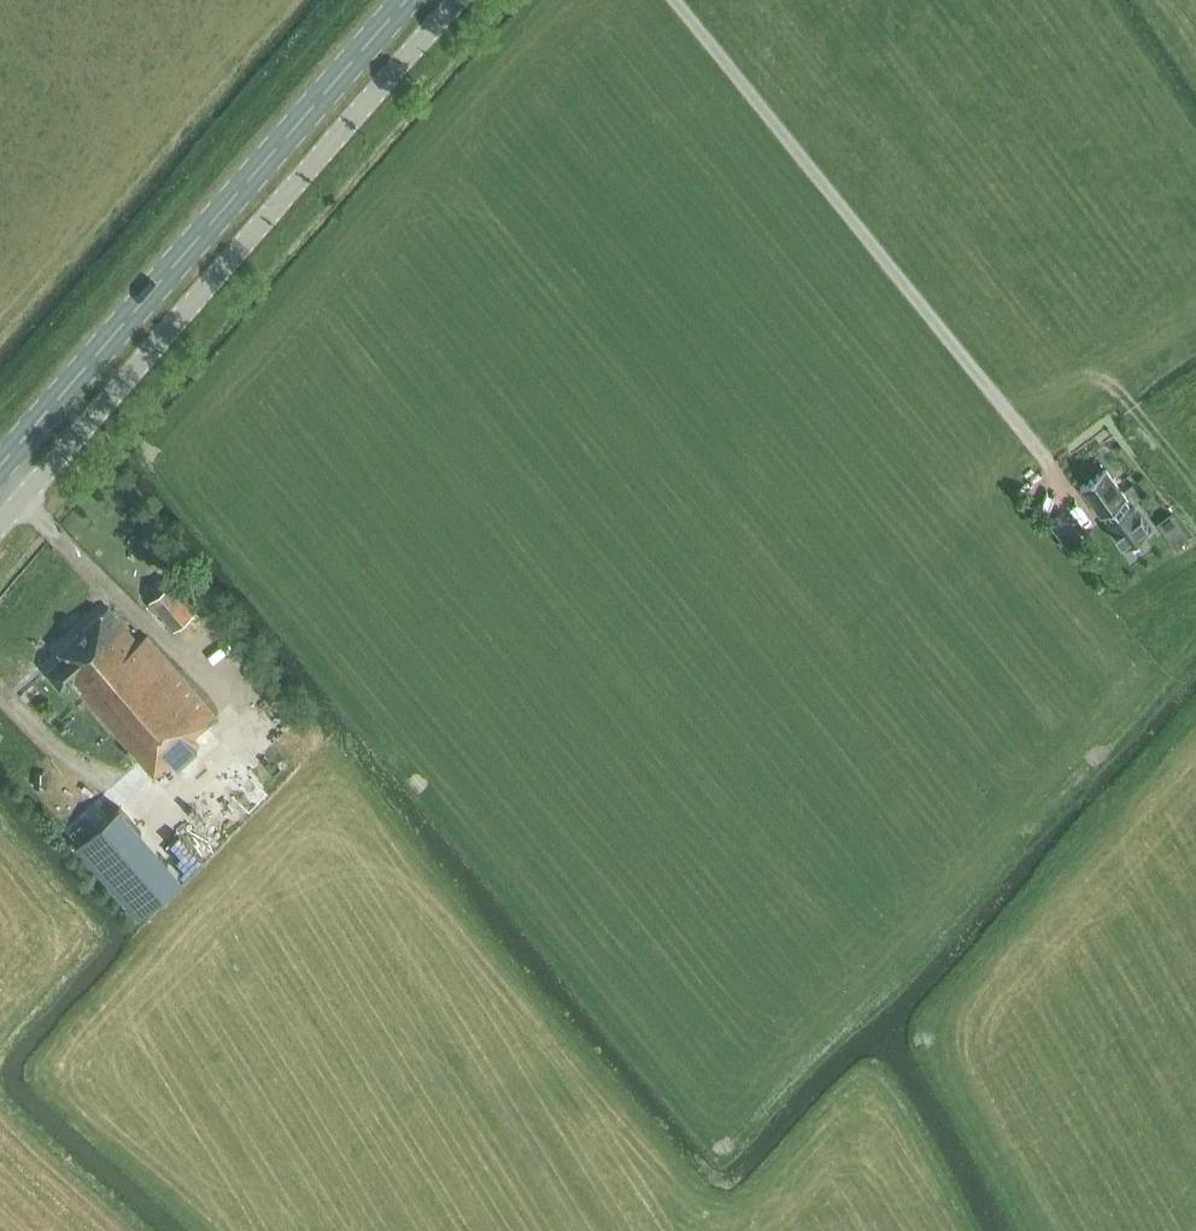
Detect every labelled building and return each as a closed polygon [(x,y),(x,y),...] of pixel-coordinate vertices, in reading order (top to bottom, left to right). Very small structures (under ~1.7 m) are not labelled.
[(1104,467),(1080,485),(1101,515),(1102,514),(1108,521),(1107,522),(1125,546),(1150,527),(1131,503),(1130,504),(1125,497),(1126,496),(1104,467)] [(1058,534),(1068,525),(1058,514),(1047,523),(1058,534)] [(1176,543),(1186,536),(1176,521),(1166,529),(1176,543)] [(174,628),(194,610),(192,609),(202,600),(180,574),(150,599),(174,628)] [(138,641),(107,606),(57,649),(62,655),(45,670),(59,687),(69,678),(154,775),(171,759),(176,764),(200,743),(193,734),(216,715),(146,634),(138,641)] [(140,916),(184,877),(119,805),(76,844),(140,916)]
